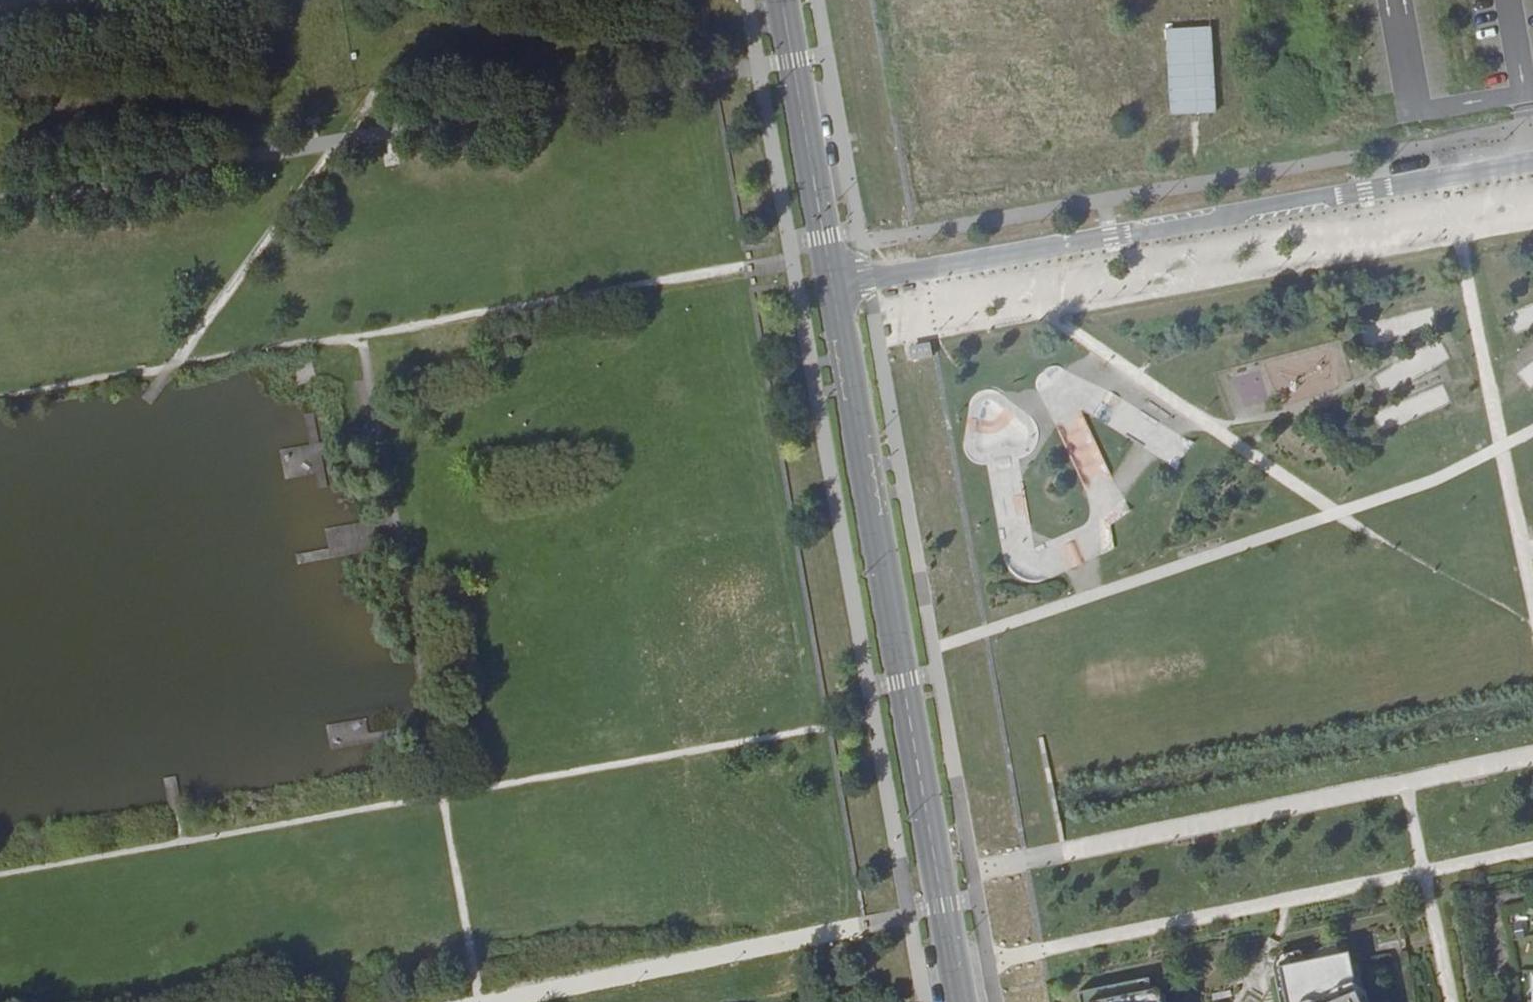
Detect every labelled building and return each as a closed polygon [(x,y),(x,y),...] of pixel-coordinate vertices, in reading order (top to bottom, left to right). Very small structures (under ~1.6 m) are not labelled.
[(1212,29),(1167,31),(1172,118),(1217,115),(1212,29)] [(931,343),(908,347),(910,360),(933,356),(931,343)] [(1093,429),(1070,436),(1083,481),(1106,474),(1093,429)] [(1357,962),(1348,964),(1345,951),(1277,967),(1285,1001),(1366,1001),(1357,962)] [(1088,989),(1091,1001),(1155,1001),(1152,988),(1150,976),(1088,989)] [(1155,1001),(1169,1001),(1167,994),(1160,991),(1160,987),(1152,988),(1155,1001)] [(1082,1001),(1091,1001),(1088,989),(1080,991),(1082,1001)]
